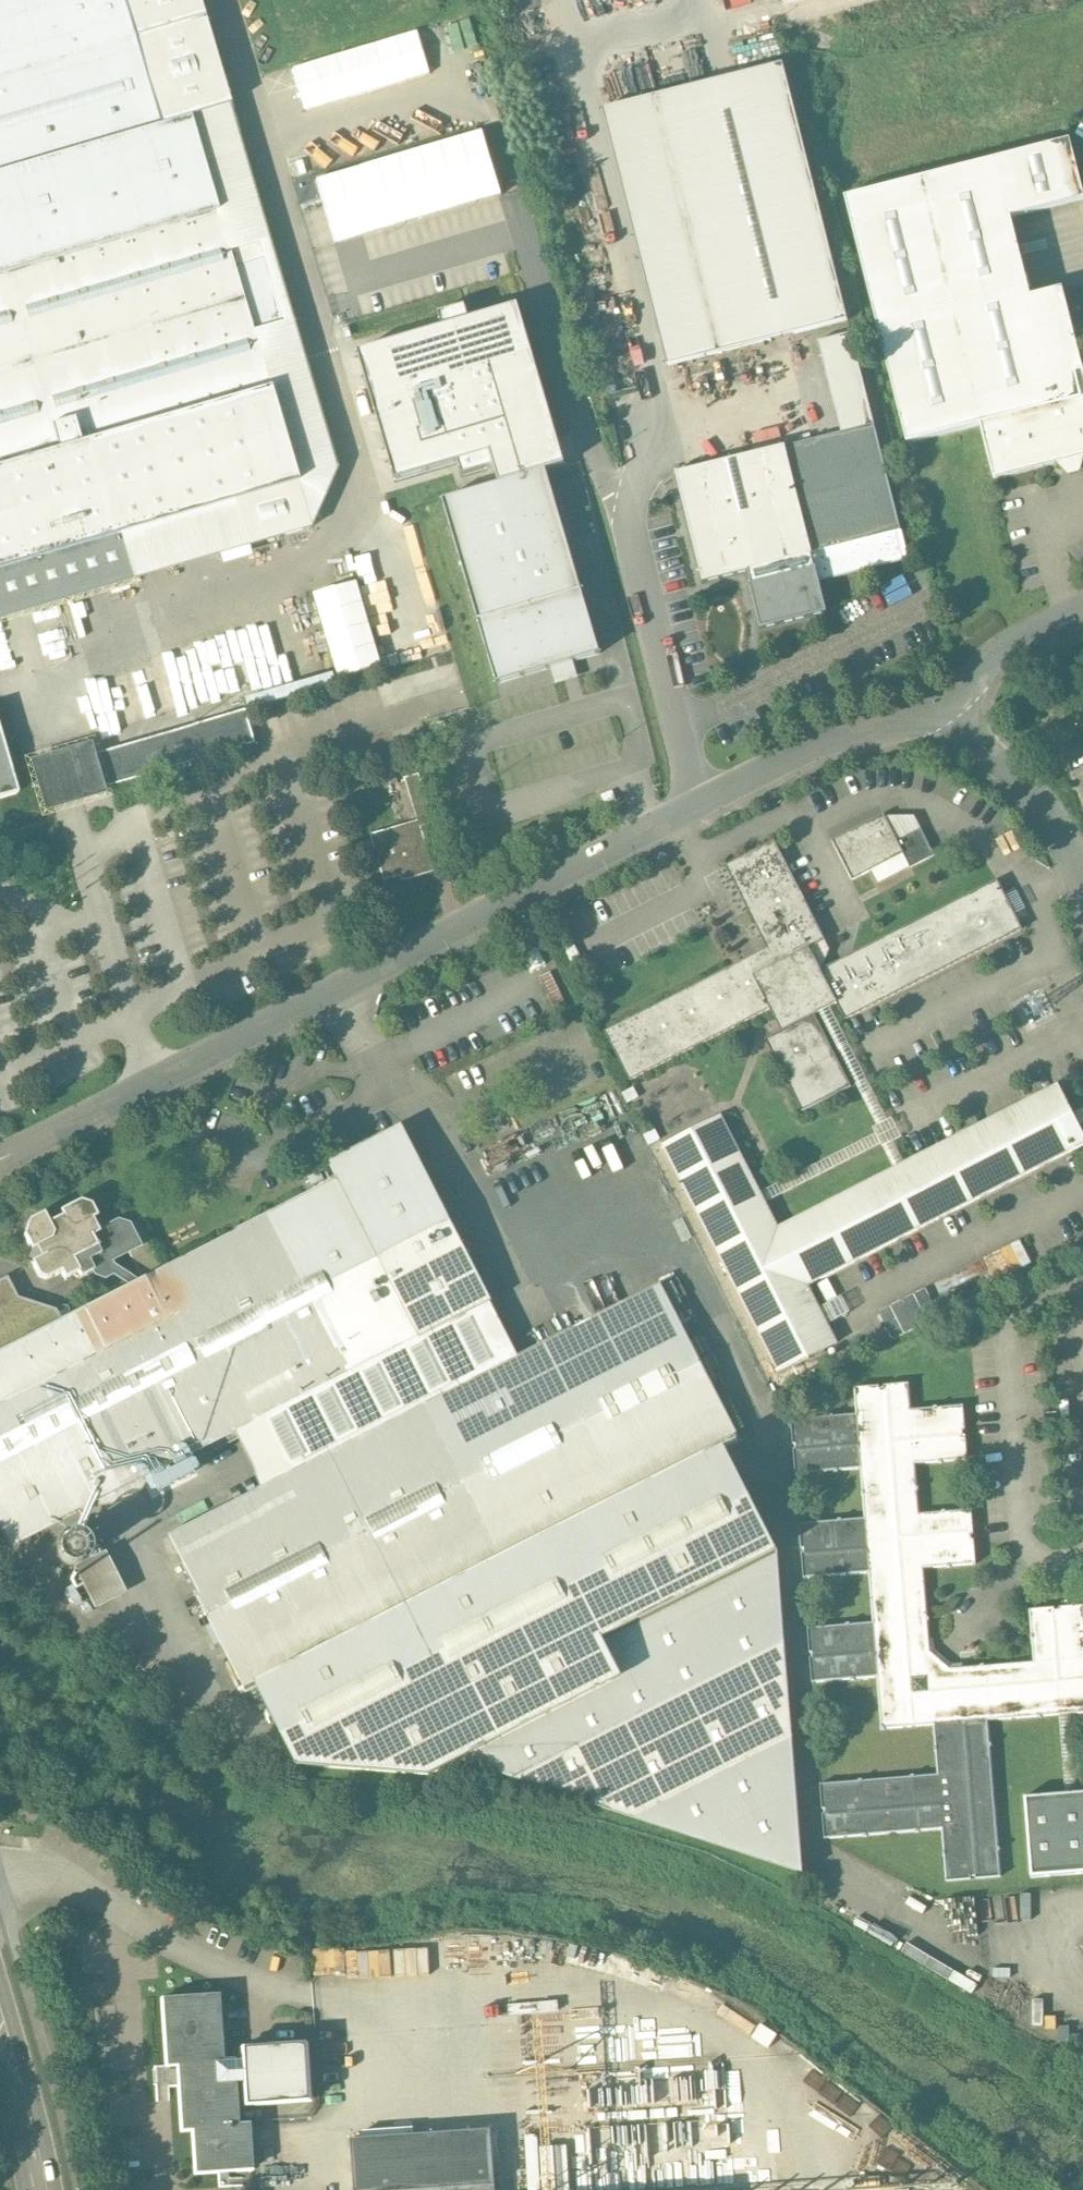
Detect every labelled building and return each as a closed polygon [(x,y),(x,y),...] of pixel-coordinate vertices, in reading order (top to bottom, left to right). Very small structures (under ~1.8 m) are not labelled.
[(235,501),(297,483),(298,482),(253,333),(253,332),(235,268),(229,251),(229,250),(190,117),(160,126),(121,0),(0,0),(0,570),(235,501)] [(160,126),(190,117),(230,105),(200,0),(121,0),(160,126)] [(292,68),(304,112),(433,74),(420,31),(292,68)] [(784,64),(655,97),(720,353),(848,321),(784,64)] [(720,353),(655,97),(604,110),(668,366),(720,353)] [(333,239),(504,196),(487,131),(316,174),(333,239)] [(850,195),(911,448),(989,429),(1001,481),(1072,464),(1075,474),(1082,472),(1082,291),(1080,277),(1046,285),(1029,214),(1082,201),(1082,139),(850,195)] [(260,243),(229,251),(235,268),(253,332),(283,323),(260,243)] [(510,305),(354,352),(394,484),(457,465),(461,477),(497,466),(502,483),(547,469),(559,466),(510,305)] [(875,426),(851,334),(819,342),(842,434),(875,426)] [(842,434),(824,438),(851,544),(901,532),(875,426),(842,434)] [(824,438),(786,448),(813,554),(851,544),(824,438)] [(786,447),(677,474),(704,581),(703,581),(704,583),(749,572),(749,571),(752,570),(761,575),(766,567),(813,555),(813,554),(786,448),(786,447)] [(502,483),(444,501),(498,684),(601,654),(547,469),(502,483)] [(297,483),(235,501),(248,546),(310,528),(297,483)] [(248,546),(235,501),(0,570),(0,618),(248,546)] [(851,544),(813,554),(813,555),(820,582),(909,560),(901,532),(851,544)] [(813,555),(766,567),(761,575),(752,570),(749,571),(749,572),(749,574),(746,575),(748,583),(752,582),(752,584),(750,584),(761,630),(828,613),(820,582),(813,555)] [(359,579),(316,592),(341,676),(384,664),(359,579)] [(80,744),(18,761),(35,820),(96,803),(93,790),(258,745),(248,711),(84,757),(80,744)] [(18,793),(0,730),(0,799),(18,793)] [(434,824),(420,775),(406,779),(421,828),(422,828),(434,824)] [(884,816),(833,841),(853,880),(904,854),(897,841),(884,816)] [(421,828),(404,833),(402,827),(372,835),(385,881),(402,876),(404,881),(430,873),(422,848),(420,849),(418,843),(426,841),(422,828),(421,828)] [(921,829),(897,841),(904,854),(911,868),(935,856),(921,829)] [(826,941),(775,842),(726,866),(768,949),(606,1032),(630,1081),(771,1009),(782,1032),(766,1040),(803,1111),(851,1087),(815,1015),(838,1003),(846,1020),(1022,930),(998,881),(821,971),(810,949),(826,941)] [(568,1008),(551,972),(540,978),(557,1014),(568,1008)] [(779,1228),(722,1116),(663,1145),(780,1372),(838,1343),(809,1286),(1082,1146),(1082,1133),(1058,1085),(779,1228)] [(237,1439),(263,1489),(169,1537),(249,1692),(260,1686),(300,1765),(431,1775),(458,1761),(804,1873),(778,1550),(726,1450),(740,1443),(661,1287),(520,1358),(491,1300),(492,1300),(404,1127),(331,1164),(339,1181),(139,1283),(113,1266),(111,1261),(140,1247),(129,1225),(118,1222),(98,1231),(92,1220),(97,1217),(91,1205),(80,1201),(60,1211),(63,1216),(49,1223),(44,1213),(29,1221),(24,1236),(32,1251),(36,1248),(41,1257),(32,1262),(39,1277),(46,1279),(61,1272),(65,1279),(78,1272),(80,1277),(92,1271),(95,1276),(104,1280),(113,1275),(130,1287),(62,1322),(56,1310),(18,1298),(7,1277),(0,1280),(0,1529),(8,1545),(211,1442),(215,1450),(237,1439)] [(945,1300),(1030,1258),(1021,1240),(936,1282),(945,1300)] [(879,1311),(894,1339),(942,1314),(927,1286),(879,1311)] [(830,1320),(849,1313),(843,1297),(824,1305),(830,1320)] [(855,1388),(857,1414),(834,1416),(834,1415),(830,1415),(831,1416),(792,1419),(796,1474),(835,1471),(835,1472),(839,1472),(839,1471),(861,1469),(863,1492),(862,1492),(863,1495),(864,1495),(865,1518),(843,1520),(842,1519),(839,1519),(839,1520),(800,1524),(805,1578),(843,1575),(843,1576),(847,1576),(847,1575),(870,1573),(874,1622),(851,1624),(851,1623),(847,1623),(847,1625),(809,1628),(813,1683),(852,1679),(852,1680),(855,1680),(855,1679),(878,1677),(882,1726),(881,1726),(881,1730),(886,1730),(886,1729),(935,1725),(936,1748),(935,1748),(935,1752),(937,1752),(939,1775),(916,1776),(916,1775),(912,1776),(912,1777),(864,1781),(864,1779),(860,1780),(860,1781),(821,1784),(825,1839),(864,1836),(864,1837),(868,1836),(868,1835),(916,1831),(916,1833),(920,1832),(920,1831),(943,1829),(945,1852),(944,1852),(944,1856),(945,1856),(947,1881),(1002,1877),(1000,1851),(1001,1851),(1001,1848),(999,1848),(991,1747),(993,1747),(992,1743),(991,1744),(989,1721),(1038,1717),(1038,1718),(1042,1718),(1042,1716),(1060,1715),(1066,1794),(1026,1797),(1032,1878),(1082,1874),(1082,1792),(1078,1793),(1072,1714),(1082,1713),(1082,1606),(1030,1610),(1032,1635),(1031,1636),(1031,1639),(1032,1639),(1034,1662),(985,1666),(985,1665),(981,1665),(982,1666),(945,1669),(944,1664),(940,1661),(937,1657),(931,1658),(929,1621),(930,1621),(929,1617),(928,1617),(924,1568),(947,1567),(947,1568),(951,1567),(951,1566),(976,1564),(972,1510),(947,1512),(947,1511),(943,1511),(943,1512),(920,1514),(918,1491),(919,1491),(919,1487),(918,1487),(916,1464),(939,1462),(939,1463),(943,1463),(943,1462),(968,1460),(964,1405),(938,1407),(938,1406),(935,1407),(935,1408),(912,1410),(910,1384),(855,1388)] [(86,1557),(87,1551),(86,1545),(83,1541),(78,1538),(73,1537),(67,1538),(62,1541),(59,1546),(58,1551),(59,1557),(63,1562),(67,1565),(73,1566),(79,1565),(83,1561),(86,1557)] [(106,1554),(76,1569),(95,1607),(125,1591),(106,1554)] [(219,1994),(160,1998),(165,2066),(176,2066),(180,2132),(191,2132),(194,2175),(253,2171),(250,2123),(239,2124),(234,2059),(223,2060),(219,1994)] [(310,2043),(240,2047),(244,2106),(314,2102),(310,2043)] [(352,2139),(356,2189),(496,2189),(492,2130),(352,2139)]
